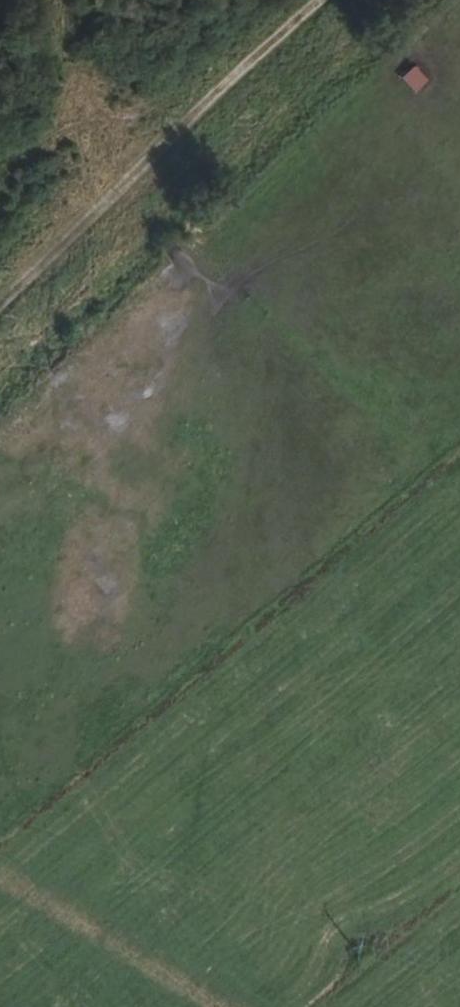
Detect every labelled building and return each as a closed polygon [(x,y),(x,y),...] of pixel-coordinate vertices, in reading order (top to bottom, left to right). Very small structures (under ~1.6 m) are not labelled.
[(414,92),(427,78),(412,63),(398,77),(414,92)]
